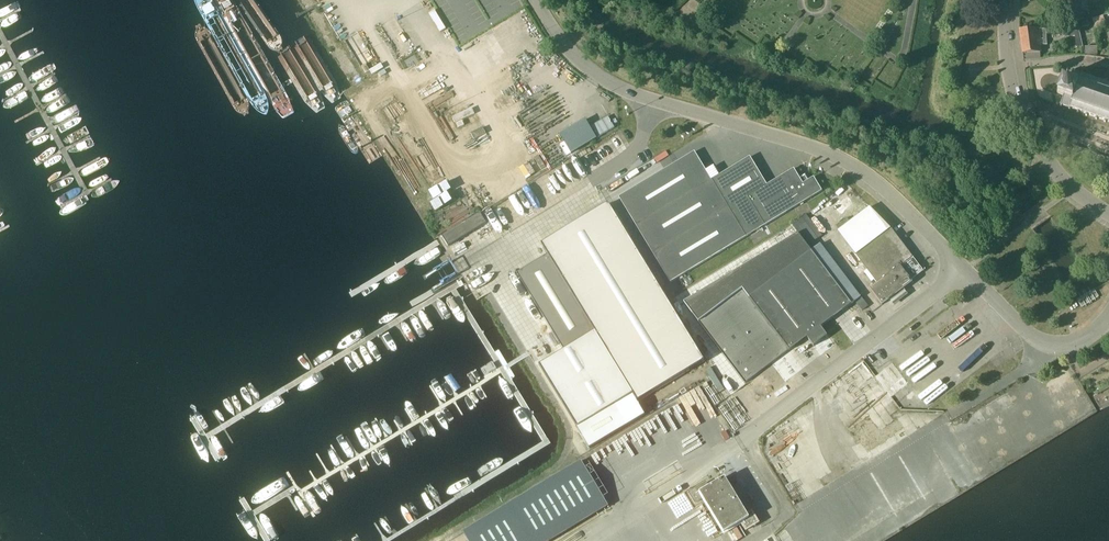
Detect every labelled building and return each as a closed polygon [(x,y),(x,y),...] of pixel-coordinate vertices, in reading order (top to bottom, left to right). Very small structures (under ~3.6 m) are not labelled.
[(1072,9),(1081,6),(1079,0),(1070,0),(1072,9)] [(1081,6),(1072,9),(1060,12),(1066,31),(1080,31),(1077,22),(1084,19),(1083,18),(1082,11),(1081,6)] [(1046,30),(1020,30),(1024,60),(1024,61),(1041,59),(1040,58),(1040,53),(1041,53),(1040,46),(1047,45),(1047,39),(1046,32),(1046,30)] [(1091,78),(1091,76),(1090,76),(1089,77),(1082,75),(1083,73),(1081,73),(1081,74),(1074,72),(1075,70),(1073,70),(1072,71),(1070,71),(1070,72),(1071,73),(1069,80),(1063,78),(1057,94),(1063,96),(1061,103),(1059,103),(1059,104),(1060,105),(1060,107),(1062,107),(1062,106),(1069,108),(1068,110),(1070,111),(1071,109),(1077,111),(1077,113),(1079,114),(1079,112),(1086,115),(1085,116),(1087,117),(1088,115),(1096,118),(1095,120),(1097,121),(1098,119),(1104,122),(1103,123),(1105,124),(1106,122),(1108,123),(1108,82),(1108,84),(1100,81),(1101,79),(1099,79),(1098,81),(1091,78)] [(571,153),(589,143),(615,128),(608,116),(590,127),(585,119),(560,134),(571,153)] [(750,157),(712,180),(695,152),(619,198),(670,283),(822,191),(814,177),(809,180),(807,177),(802,176),(800,178),(794,169),(767,185),(750,157)] [(838,189),(846,198),(854,191),(845,182),(838,189)] [(959,196),(953,190),(947,195),(954,201),(959,196)] [(851,205),(856,213),(867,206),(862,198),(851,205)] [(548,256),(518,275),(564,351),(595,333),(636,400),(705,361),(609,204),(541,245),(548,256)] [(923,271),(891,228),(873,204),(838,231),(856,256),(857,255),(878,282),(870,288),(882,305),(912,282),(911,280),(923,271)] [(811,221),(810,222),(806,215),(798,220),(810,241),(820,235),(811,221)] [(811,249),(810,250),(798,233),(684,302),(698,320),(745,384),(806,337),(813,346),(827,336),(821,327),(852,304),(811,249)] [(1095,290),(1077,298),(1081,306),(1099,298),(1095,290)] [(888,397),(908,385),(894,362),(874,374),(888,397)] [(1007,393),(973,413),(980,424),(1014,404),(1007,393)] [(575,431),(587,451),(625,427),(613,408),(575,431)] [(865,440),(878,429),(867,415),(853,426),(865,440)] [(609,506),(581,461),(507,505),(463,532),(469,540),(551,540),(609,506)] [(778,469),(784,486),(807,478),(802,461),(778,469)] [(746,531),(759,523),(752,511),(746,515),(725,479),(724,479),(711,487),(709,483),(707,484),(706,482),(689,493),(695,503),(702,499),(704,502),(722,534),(741,523),(746,531)]
